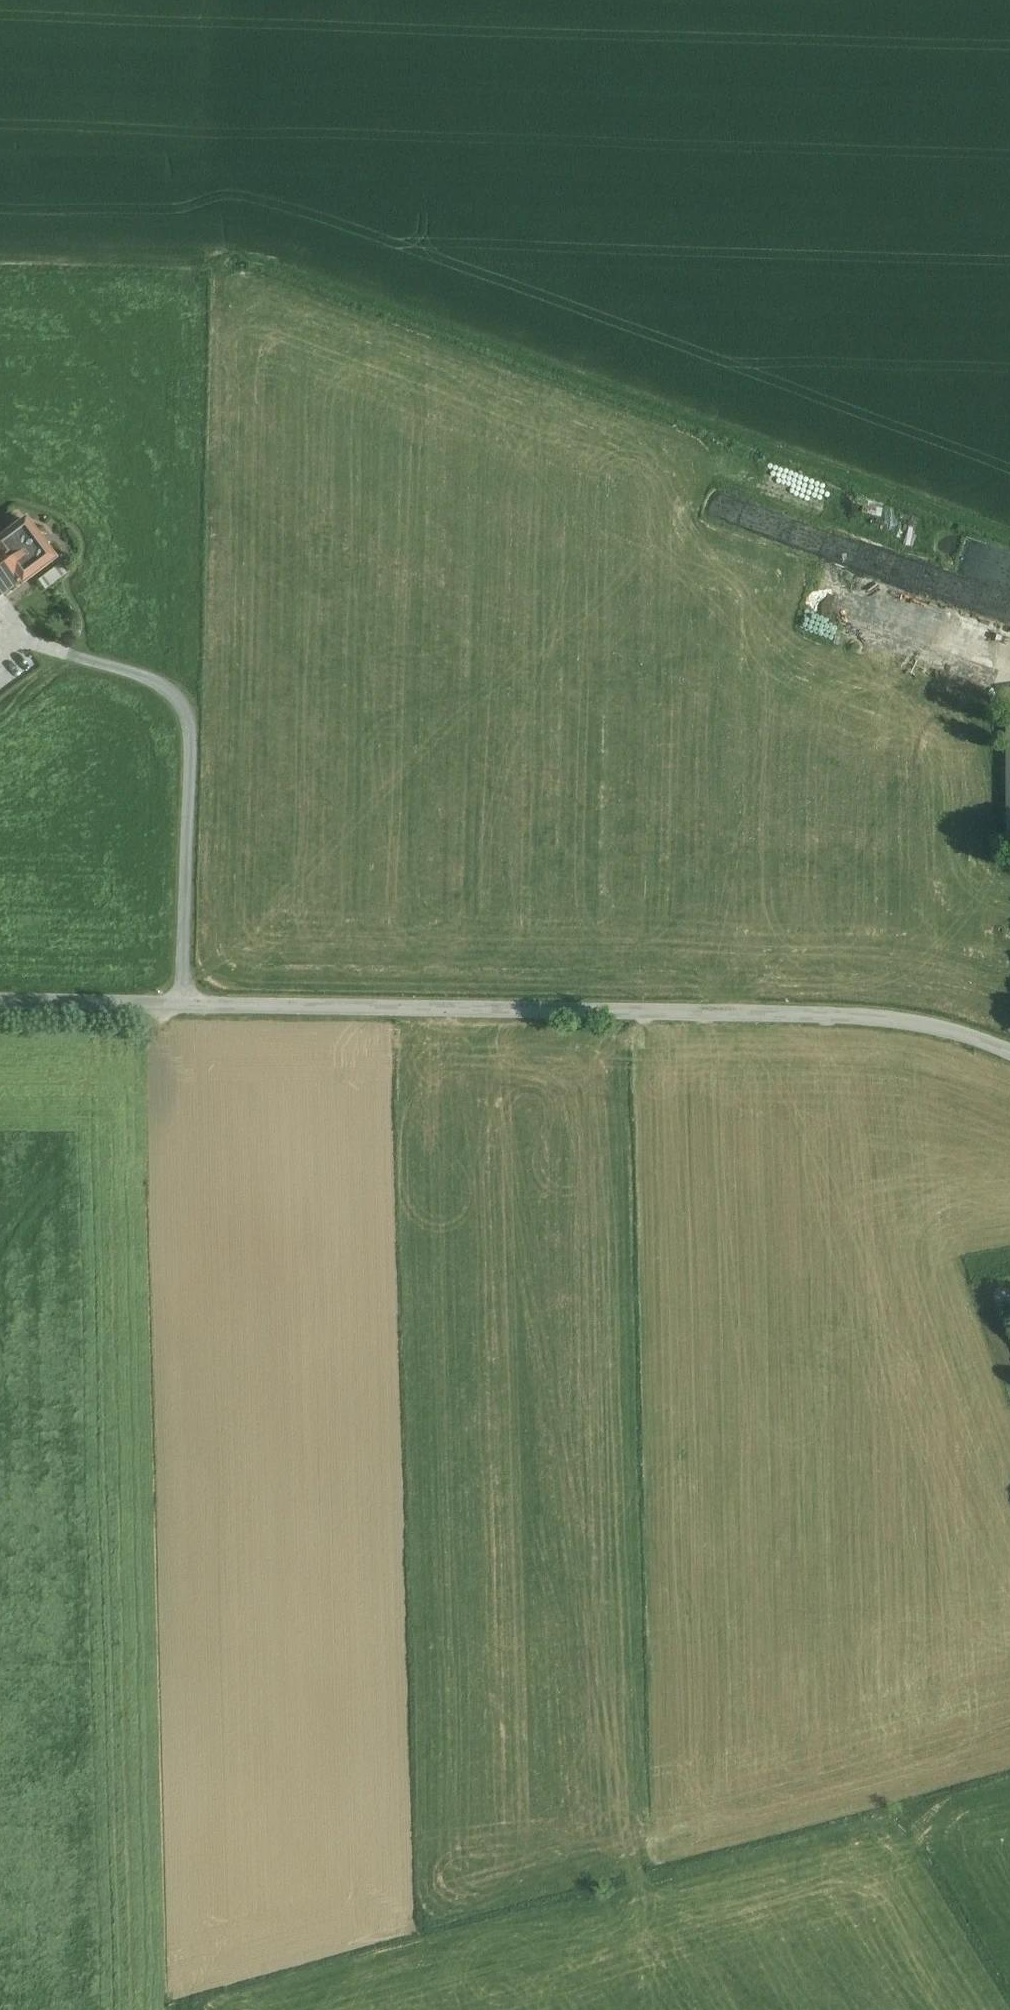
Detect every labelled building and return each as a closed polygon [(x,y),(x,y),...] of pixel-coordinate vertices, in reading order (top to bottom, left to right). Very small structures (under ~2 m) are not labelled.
[(0,542),(0,549),(23,580),(25,583),(57,559),(28,521),(0,542)] [(23,580),(0,549),(0,598),(23,580)] [(61,564),(40,580),(47,589),(68,574),(61,564)]
